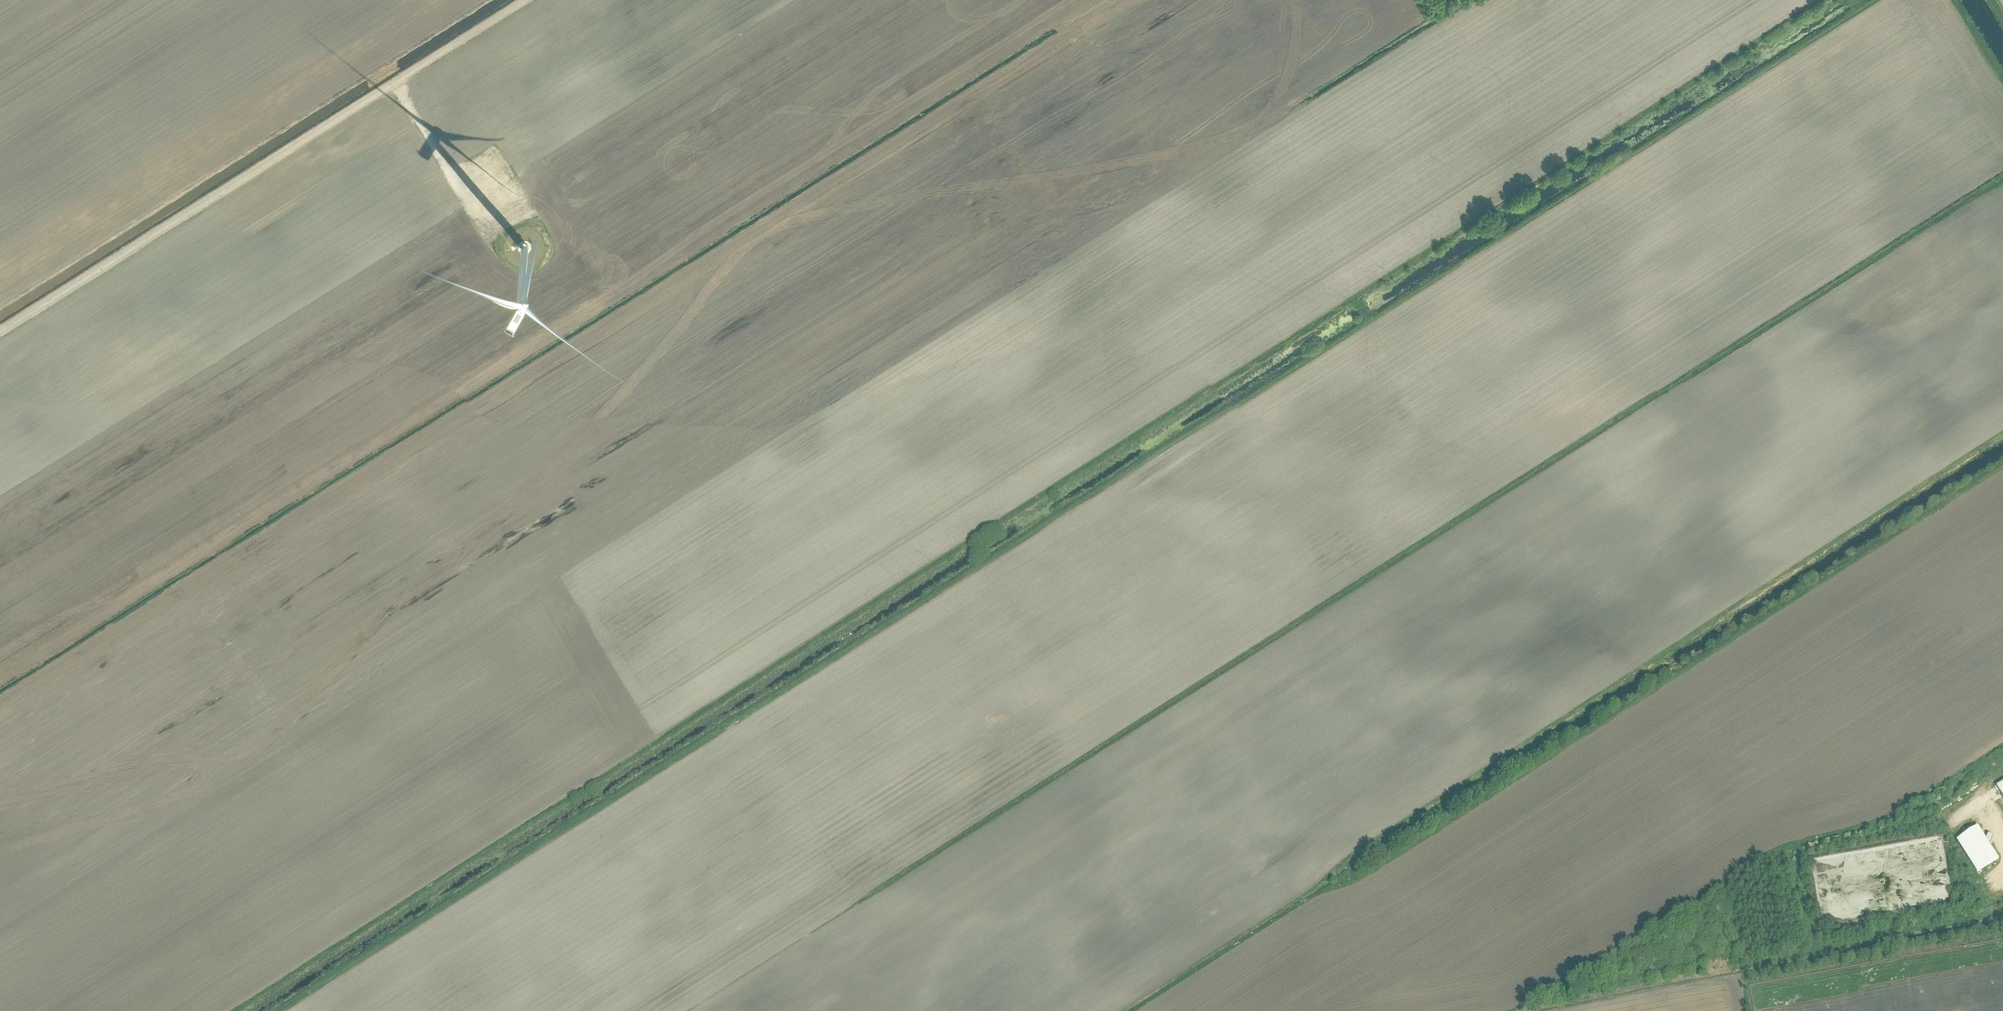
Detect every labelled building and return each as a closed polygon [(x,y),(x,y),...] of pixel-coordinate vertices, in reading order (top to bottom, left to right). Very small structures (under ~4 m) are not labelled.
[(521,246),(521,247),(521,248),(522,248),(522,249),(523,249),(523,250),(524,250),(525,250),(526,250),(527,250),(527,249),(528,249),(528,248),(529,248),(529,247),(529,246),(529,245),(529,244),(528,244),(528,243),(527,243),(527,242),(526,242),(525,242),(524,242),(523,242),(523,243),(522,243),(522,244),(521,244),(521,245),(521,246)] [(1979,827),(1957,840),(1977,873),(1999,860),(1979,827)]
